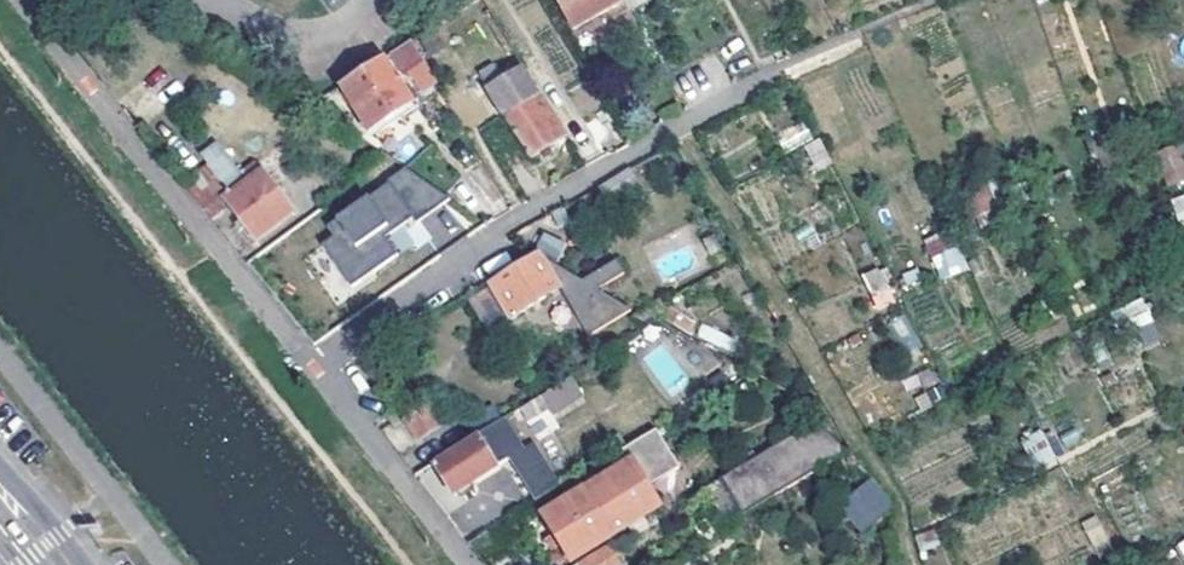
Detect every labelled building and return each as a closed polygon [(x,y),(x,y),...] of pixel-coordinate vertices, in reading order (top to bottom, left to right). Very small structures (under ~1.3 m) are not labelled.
[(561,9),(578,0),(556,0),(561,9)] [(620,0),(586,0),(594,17),(621,2),(620,0)] [(446,43),(435,27),(410,43),(420,59),(446,43)] [(410,43),(394,52),(417,90),(434,81),(420,59),(410,43)] [(535,51),(520,60),(545,101),(568,137),(569,139),(584,130),(535,51)] [(415,107),(384,57),(340,86),(370,136),(415,107)] [(505,118),(539,96),(523,69),(488,90),(505,118)] [(539,96),(505,118),(531,160),(538,155),(539,156),(544,153),(548,159),(555,155),(550,148),(568,137),(545,101),(543,102),(539,96)] [(327,105),(322,98),(312,105),(319,110),(327,105)] [(207,167),(183,184),(213,220),(229,209),(240,223),(246,232),(255,242),(294,213),(263,171),(247,183),(218,143),(200,156),(207,167)] [(1183,179),(1183,177),(1175,146),(1159,151),(1169,183),(1183,179)] [(514,191),(529,181),(527,177),(512,187),(514,191)] [(537,195),(529,181),(514,191),(522,205),(537,195)] [(322,249),(350,289),(397,256),(381,233),(407,214),(388,186),(327,230),(335,241),(322,249)] [(842,237),(858,228),(851,214),(830,225),(839,239),(842,237)] [(246,232),(240,223),(236,228),(242,235),(246,232)] [(863,225),(858,228),(842,237),(853,256),(873,245),(863,225)] [(969,268),(950,231),(923,244),(942,281),(969,268)] [(558,258),(566,242),(544,232),(536,248),(558,258)] [(560,290),(588,337),(631,311),(596,291),(624,274),(617,263),(583,282),(536,256),(489,285),(510,320),(560,290)] [(872,297),(891,286),(882,268),(862,279),(872,297)] [(696,319),(667,303),(657,322),(665,326),(668,321),(690,331),(696,319)] [(383,364),(376,354),(370,358),(377,368),(383,364)] [(568,378),(538,397),(546,410),(550,417),(579,397),(568,378)] [(546,410),(538,397),(515,411),(524,424),(546,410)] [(442,428),(428,407),(406,421),(420,442),(442,428)] [(526,450),(506,419),(432,464),(452,496),(458,493),(468,486),(510,460),(535,503),(561,487),(535,445),(526,450)] [(761,458),(723,480),(745,517),(849,457),(848,455),(819,426),(761,458)] [(608,539),(659,507),(650,492),(678,474),(655,436),(607,465),(613,476),(542,518),(570,564),(610,542),(608,539)] [(837,506),(860,532),(893,503),(870,477),(837,506)] [(472,492),(468,486),(458,493),(462,498),(472,492)]
